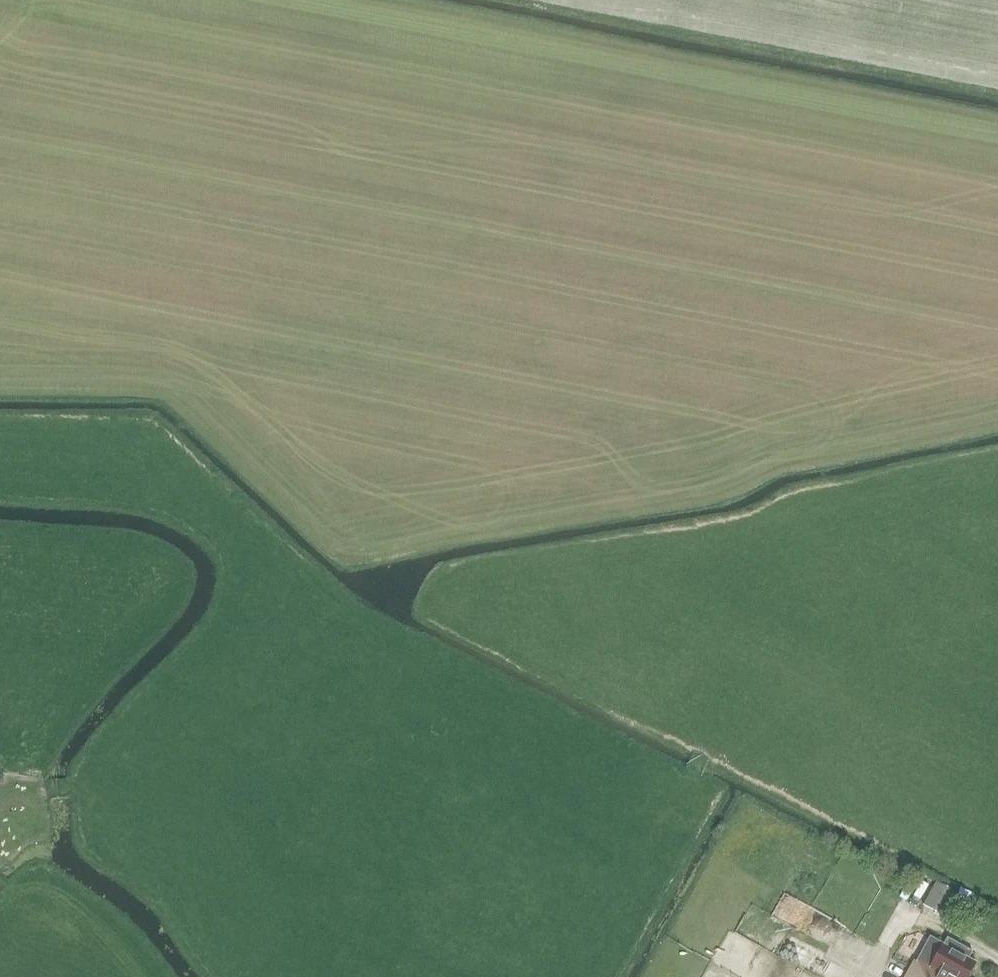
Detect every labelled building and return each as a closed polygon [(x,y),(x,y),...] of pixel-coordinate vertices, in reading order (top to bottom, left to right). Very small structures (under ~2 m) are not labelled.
[(923,906),(945,918),(958,894),(935,882),(923,906)] [(755,960),(766,965),(773,949),(731,929),(708,976),(747,976),(755,960)] [(968,960),(972,952),(947,938),(943,946),(942,945),(929,969),(914,961),(905,976),(968,976),(975,963),(968,960)]
